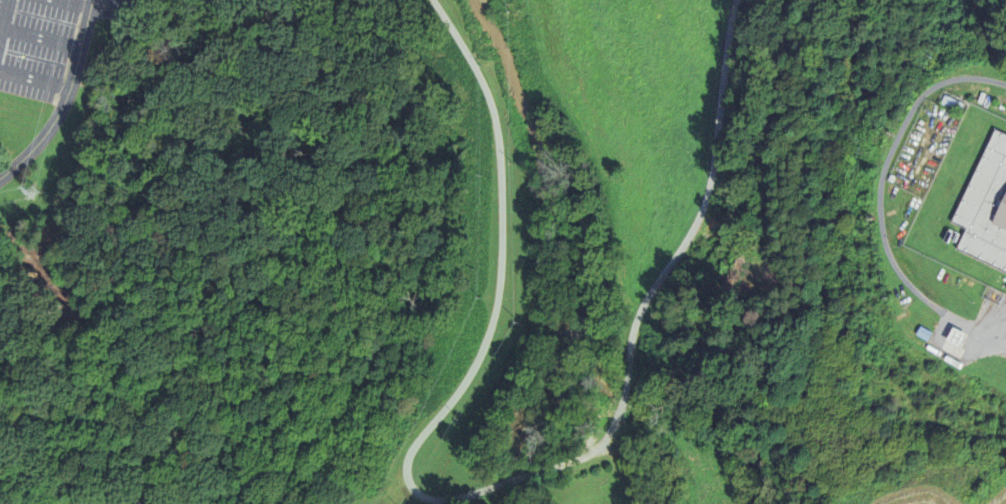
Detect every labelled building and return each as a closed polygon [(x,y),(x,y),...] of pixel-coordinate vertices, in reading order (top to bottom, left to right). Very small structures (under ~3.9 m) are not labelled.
[(939,105),(944,94),(964,104),(959,114),(939,105)] [(994,130),(1005,136),(1005,272),(956,249),(965,229),(950,222),(994,130)] [(945,342),(952,328),(966,335),(958,349),(945,342)]
